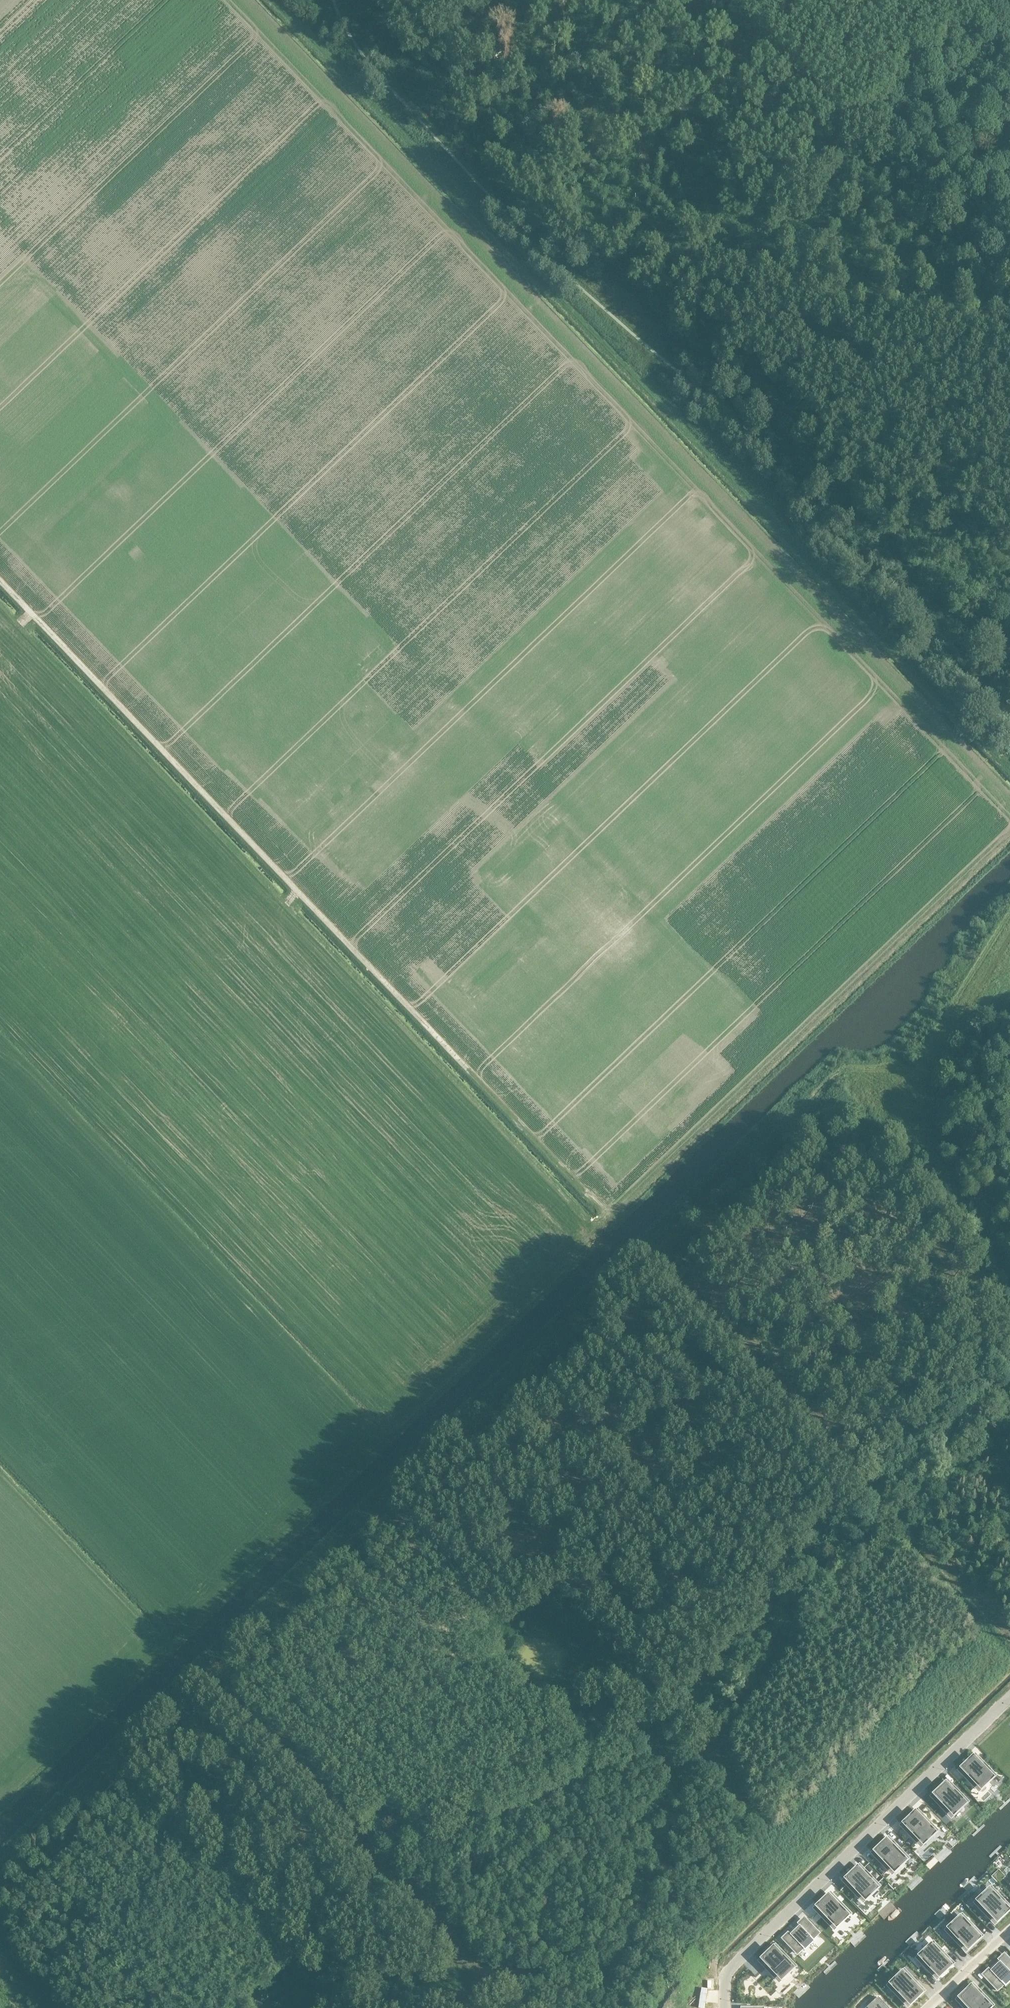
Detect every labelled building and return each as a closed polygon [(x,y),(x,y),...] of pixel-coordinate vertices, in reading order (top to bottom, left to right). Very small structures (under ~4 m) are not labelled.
[(974,1757),(960,1771),(978,1790),(993,1776),(974,1757)] [(947,1783),(933,1797),(951,1816),(965,1802),(947,1783)] [(916,1812),(902,1826),(920,1845),(935,1831),(916,1812)] [(888,1840),(874,1854),(892,1873),(906,1859),(888,1840)] [(859,1867),(844,1881),(863,1900),(877,1886),(859,1867)] [(1009,1909),(991,1890),(976,1904),(995,1923),(1009,1909)] [(830,1895),(815,1909),(834,1928),(848,1914),(830,1895)] [(962,1917),(947,1931),(966,1951),(980,1937),(962,1917)] [(789,1934),(784,1939),(797,1953),(803,1948),(802,1947),(811,1938),(812,1939),(818,1934),(804,1920),(799,1925),(800,1927),(791,1936),(789,1934)] [(933,1945),(918,1959),(937,1978),(951,1965),(933,1945)] [(775,1947),(762,1960),(780,1979),(793,1967),(775,1947)] [(984,1975),(998,1989),(1003,1984),(1002,1983),(1009,1976),(1009,1962),(1004,1956),(999,1961),(1000,1963),(991,1972),(990,1970),(984,1975)] [(904,1973),(890,1986),(908,2006),(923,1992),(904,1973)] [(958,2000),(965,2007),(989,2007),(991,2006),(972,1986),(958,2000)]
